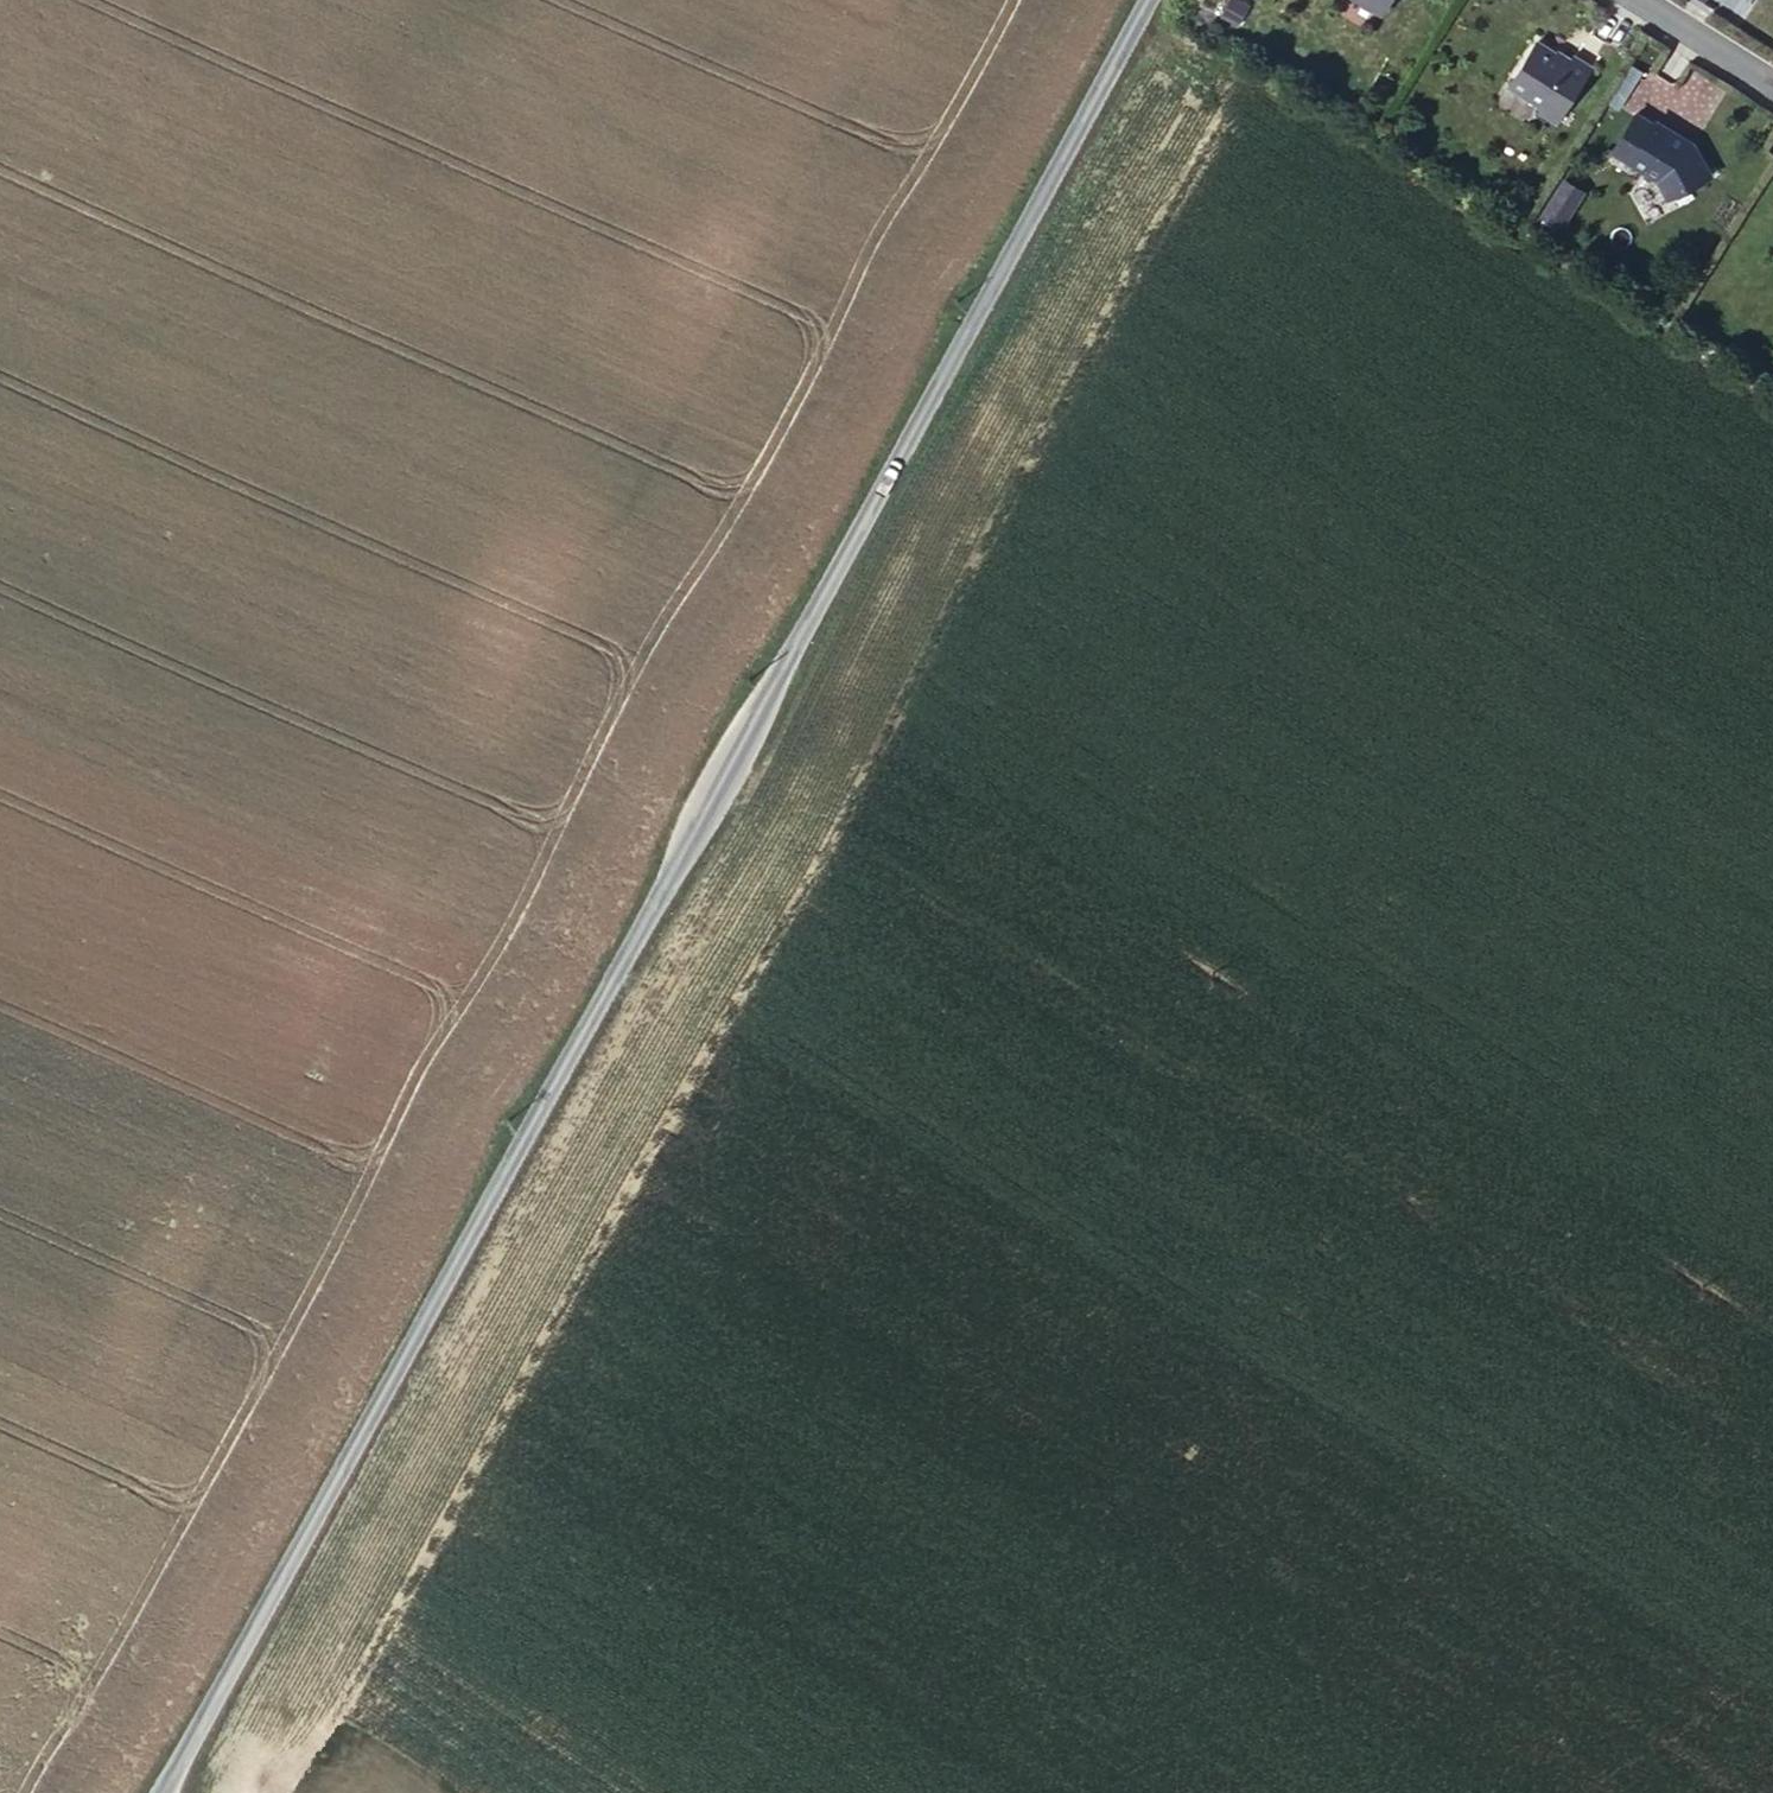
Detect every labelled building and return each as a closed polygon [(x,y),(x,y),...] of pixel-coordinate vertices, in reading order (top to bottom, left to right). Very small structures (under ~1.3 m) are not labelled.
[(1382,14),(1390,0),(1359,0),(1382,14)] [(1542,109),(1560,120),(1594,67),(1577,56),(1573,61),(1541,40),(1513,82),(1546,104),(1542,109)] [(1694,142),(1657,119),(1654,122),(1637,111),(1613,149),(1658,177),(1670,196),(1711,173),(1694,142)] [(1545,211),(1562,223),(1585,187),(1567,176),(1545,211)]
